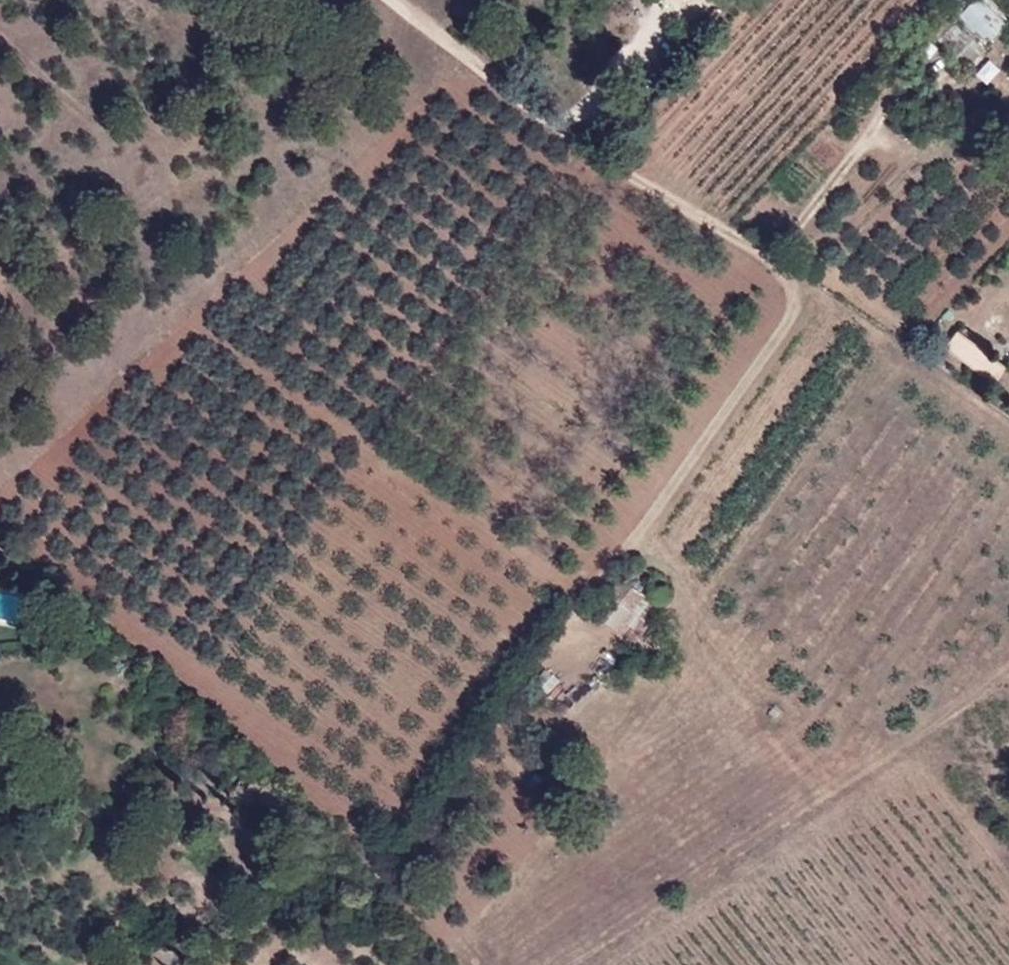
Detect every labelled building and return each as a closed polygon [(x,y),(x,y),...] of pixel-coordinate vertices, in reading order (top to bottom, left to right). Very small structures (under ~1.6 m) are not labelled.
[(993,38),(1008,19),(1008,17),(989,0),(974,0),(963,13),(993,38)] [(980,49),(949,22),(936,36),(945,45),(944,47),(964,66),(980,49)] [(980,371),(992,355),(957,329),(944,346),(980,371)] [(1006,366),(992,355),(980,371),(994,382),(1006,366)] [(632,609),(644,592),(624,576),(596,613),(618,630),(633,610),(632,609)] [(663,607),(644,592),(632,609),(633,610),(618,630),(636,642),(663,607)] [(310,840),(320,830),(314,823),(304,833),(310,840)]
